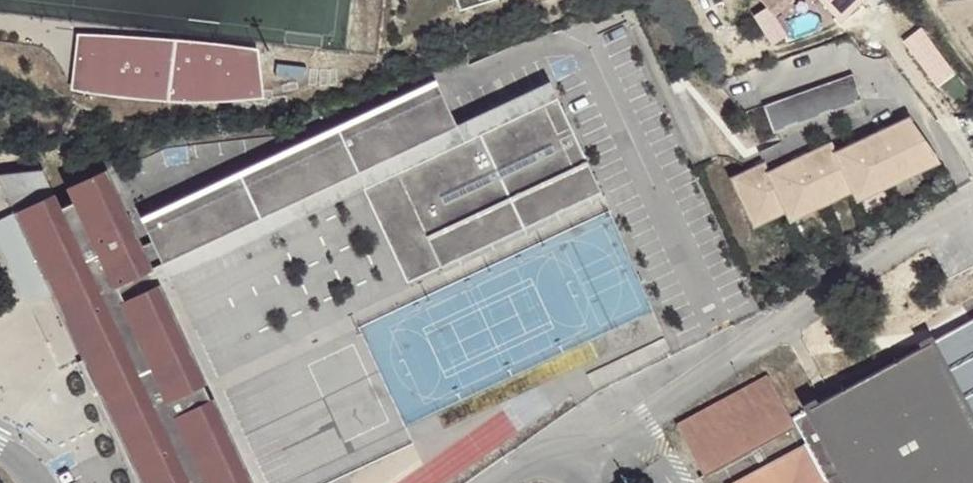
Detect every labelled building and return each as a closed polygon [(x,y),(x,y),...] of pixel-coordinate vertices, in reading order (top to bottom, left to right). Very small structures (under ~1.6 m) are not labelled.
[(462,12),(501,0),(458,0),(462,12)] [(824,3),(838,19),(858,0),(828,0),(824,3)] [(923,33),(910,43),(930,68),(943,59),(923,33)] [(161,58),(163,41),(82,35),(76,89),(88,91),(93,51),(125,54),(124,61),(140,63),(141,56),(161,58)] [(125,54),(93,51),(88,91),(167,101),(167,96),(208,101),(210,88),(250,92),(255,51),(223,47),(222,55),(206,53),(207,45),(163,40),(163,41),(161,58),(141,56),(140,63),(124,61),(125,54)] [(223,47),(207,45),(206,53),(222,55),(223,47)] [(850,76),(760,107),(770,134),(783,130),(782,128),(792,124),(793,126),(818,117),(817,115),(828,112),(829,114),(859,102),(850,76)] [(437,81),(142,218),(143,222),(439,84),(437,81)] [(459,127),(357,174),(364,189),(406,169),(559,99),(551,82),(458,125),(459,127)] [(153,242),(163,264),(357,174),(459,127),(458,125),(439,84),(143,222),(153,242)] [(210,88),(208,101),(250,95),(250,92),(210,88)] [(405,185),(370,201),(407,281),(437,268),(439,272),(604,196),(559,99),(406,169),(416,191),(409,194),(405,185)] [(761,166),(729,182),(753,229),(783,211),(788,219),(848,187),(853,196),(916,168),(913,161),(931,153),(905,116),(831,153),(827,144),(765,175),(761,166)] [(913,161),(916,168),(934,160),(931,153),(913,161)] [(406,169),(364,189),(370,201),(405,185),(409,194),(416,191),(406,169)] [(0,175),(0,180),(16,213),(54,294),(54,295),(56,294),(70,328),(127,302),(160,286),(160,284),(153,269),(163,264),(153,242),(142,247),(133,227),(107,171),(68,188),(75,203),(62,209),(44,170),(0,175)] [(163,264),(153,269),(160,284),(364,189),(357,174),(163,264)] [(16,213),(0,220),(0,231),(34,303),(54,294),(16,213)] [(170,399),(206,383),(160,286),(127,302),(170,399)] [(88,358),(124,341),(127,347),(135,343),(200,482),(208,482),(177,414),(170,399),(127,302),(70,328),(88,358)] [(135,482),(200,482),(135,343),(127,347),(124,341),(88,358),(79,363),(135,482)] [(928,343),(807,408),(848,482),(972,482),(972,428),(928,343)] [(807,408),(789,418),(767,376),(674,426),(700,475),(696,477),(699,482),(848,482),(807,408)] [(177,414),(212,397),(206,383),(170,399),(177,414)] [(208,482),(252,482),(212,397),(177,414),(208,482)]
